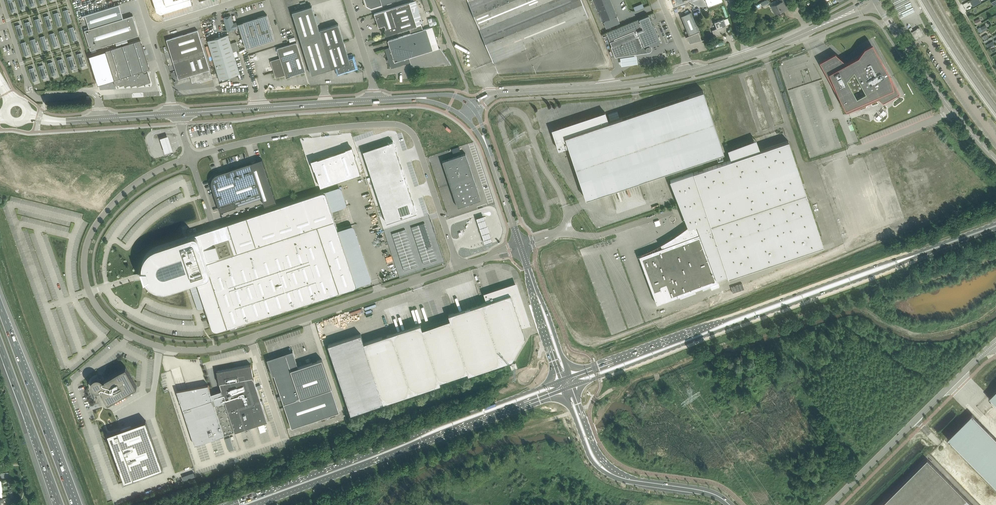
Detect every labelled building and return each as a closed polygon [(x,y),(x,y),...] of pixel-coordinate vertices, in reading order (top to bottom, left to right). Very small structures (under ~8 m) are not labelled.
[(193,3),(192,0),(153,0),(157,10),(161,12),(193,3)] [(411,33),(423,29),(422,25),(423,24),(416,0),(410,2),(374,13),(376,18),(374,18),(377,22),(379,27),(385,25),(386,29),(384,29),(386,36),(409,28),(411,33)] [(426,11),(431,9),(428,0),(423,0),(426,11)] [(486,42),(485,42),(493,62),(526,49),(524,43),(588,17),(581,0),(468,0),(486,42)] [(611,0),(610,0),(595,0),(603,20),(604,21),(603,21),(606,28),(619,22),(617,16),(616,16),(616,15),(611,0)] [(785,0),(783,0),(780,1),(773,5),(777,12),(788,7),(785,0)] [(738,4),(741,11),(748,7),(745,1),(738,4)] [(119,4),(85,15),(89,29),(85,30),(91,50),(96,48),(139,35),(133,15),(123,18),(119,4)] [(312,74),(331,68),(336,67),(338,74),(357,68),(354,56),(349,57),(338,24),(319,30),(312,6),(292,12),(312,74)] [(687,31),(689,35),(693,42),(701,40),(698,31),(699,31),(692,14),(691,12),(681,16),(687,31)] [(267,14),(243,22),(251,46),(275,39),(267,14)] [(233,23),(231,15),(224,18),(228,31),(238,27),(237,22),(233,23)] [(648,15),(630,22),(602,34),(603,37),(608,35),(616,56),(637,53),(649,51),(650,50),(651,49),(651,48),(650,45),(659,41),(648,15)] [(726,25),(724,20),(724,18),(715,22),(717,28),(712,30),(715,36),(725,32),(723,26),(726,25)] [(390,47),(388,48),(385,49),(391,68),(410,62),(409,57),(433,50),(430,41),(427,28),(423,29),(411,33),(388,40),(390,47)] [(924,35),(919,28),(912,32),(916,39),(924,35)] [(213,78),(204,52),(198,30),(167,39),(173,61),(179,79),(190,75),(193,82),(200,80),(201,82),(213,78)] [(237,41),(231,43),(228,34),(208,40),(213,57),(233,51),(233,52),(239,50),(237,41)] [(120,86),(126,84),(126,86),(132,84),(133,86),(138,84),(139,86),(151,82),(147,69),(150,69),(141,39),(106,50),(110,64),(107,65),(109,71),(112,70),(115,79),(114,79),(114,81),(115,85),(120,84),(120,86)] [(271,60),(274,71),(276,78),(286,75),(286,77),(305,71),(306,71),(297,42),(277,48),(280,58),(271,60)] [(864,48),(858,56),(846,63),(842,59),(835,53),(819,62),(840,100),(847,112),(878,98),(883,102),(899,93),(886,69),(872,43),(864,48)] [(452,64),(440,48),(433,50),(409,57),(410,62),(412,67),(452,64)] [(233,52),(233,51),(213,57),(220,80),(240,73),(233,52)] [(568,146),(569,146),(586,198),(724,152),(703,90),(688,95),(688,96),(637,112),(620,118),(611,121),(609,122),(608,122),(605,112),(557,128),(559,133),(554,134),(559,149),(568,146)] [(169,138),(161,140),(166,155),(173,153),(169,138)] [(393,141),(363,151),(369,169),(399,159),(393,141)] [(680,295),(695,289),(702,287),(710,284),(711,286),(712,289),(720,286),(718,282),(717,279),(717,278),(722,277),(727,275),(728,277),(824,245),(801,179),(799,172),(797,166),(788,141),(760,150),(755,152),(752,141),(728,150),(728,151),(731,160),(670,180),(673,186),(679,202),(679,203),(680,205),(682,211),(684,214),(684,215),(688,227),(683,231),(677,236),(675,237),(670,240),(663,244),(661,245),(662,247),(651,251),(639,256),(657,304),(680,295)] [(352,148),(312,161),(321,187),(361,174),(352,148)] [(442,161),(450,184),(458,207),(481,199),(466,153),(442,161)] [(405,177),(399,159),(369,169),(375,187),(405,177)] [(212,185),(212,186),(219,206),(234,201),(261,192),(251,162),(226,171),(227,171),(219,174),(216,175),(214,176),(213,178),(212,181),(212,183),(211,184),(212,184),(212,185)] [(375,187),(381,205),(411,195),(405,177),(375,187)] [(144,280),(146,280),(147,281),(149,284),(153,286),(157,288),(161,289),(165,289),(169,289),(185,284),(189,282),(192,281),(194,281),(196,282),(198,283),(198,285),(206,308),(207,312),(208,314),(212,326),(213,328),(214,329),(216,330),(218,330),(353,287),(354,287),(355,286),(356,284),(338,230),(331,210),(326,194),(325,192),(324,192),(322,192),(220,226),(217,227),(211,228),(197,233),(188,236),(184,237),(156,247),(152,249),(149,252),(146,255),(144,259),(142,263),(142,267),(142,269),(141,269),(142,273),(144,280)] [(387,222),(417,212),(411,195),(381,205),(387,222)] [(483,213),(476,216),(485,242),(492,239),(483,213)] [(23,230),(30,250),(35,248),(28,228),(23,230)] [(531,324),(529,324),(525,310),(524,310),(516,284),(496,290),(484,294),(484,293),(487,302),(448,314),(450,319),(422,328),(421,324),(363,343),(383,402),(440,383),(440,381),(468,372),(468,374),(512,360),(525,337),(522,327),(531,324)] [(76,346),(71,348),(70,344),(65,346),(68,356),(78,352),(76,346)] [(293,352),(286,354),(269,360),(271,365),(272,375),(274,375),(292,427),(340,411),(322,359),(298,367),(293,350),(293,351),(293,352)] [(233,430),(234,430),(235,432),(268,421),(254,379),(253,379),(253,377),(251,364),(233,367),(228,368),(218,370),(217,370),(217,371),(219,383),(220,383),(222,389),(221,389),(221,390),(211,393),(208,384),(198,386),(199,387),(194,389),(194,388),(191,389),(192,389),(189,390),(187,391),(185,392),(185,391),(183,392),(181,393),(178,393),(180,400),(195,445),(224,435),(233,432),(233,430)] [(126,366),(105,378),(105,377),(104,376),(103,376),(102,375),(101,374),(99,374),(98,374),(97,374),(96,374),(95,375),(94,375),(92,376),(92,377),(91,377),(90,378),(89,380),(89,381),(89,382),(89,384),(89,385),(89,386),(90,387),(91,389),(92,390),(93,390),(94,391),(95,392),(96,392),(98,392),(99,392),(100,392),(102,391),(108,402),(137,386),(126,366)] [(975,416),(973,414),(948,439),(950,441),(951,440),(995,486),(995,439),(974,417),(975,416)] [(108,433),(125,481),(162,468),(146,420),(108,433)] [(231,436),(226,438),(229,450),(234,449),(231,436)] [(928,459),(881,504),(973,504),(928,459)] [(184,480),(195,475),(194,471),(182,476),(184,480)]
